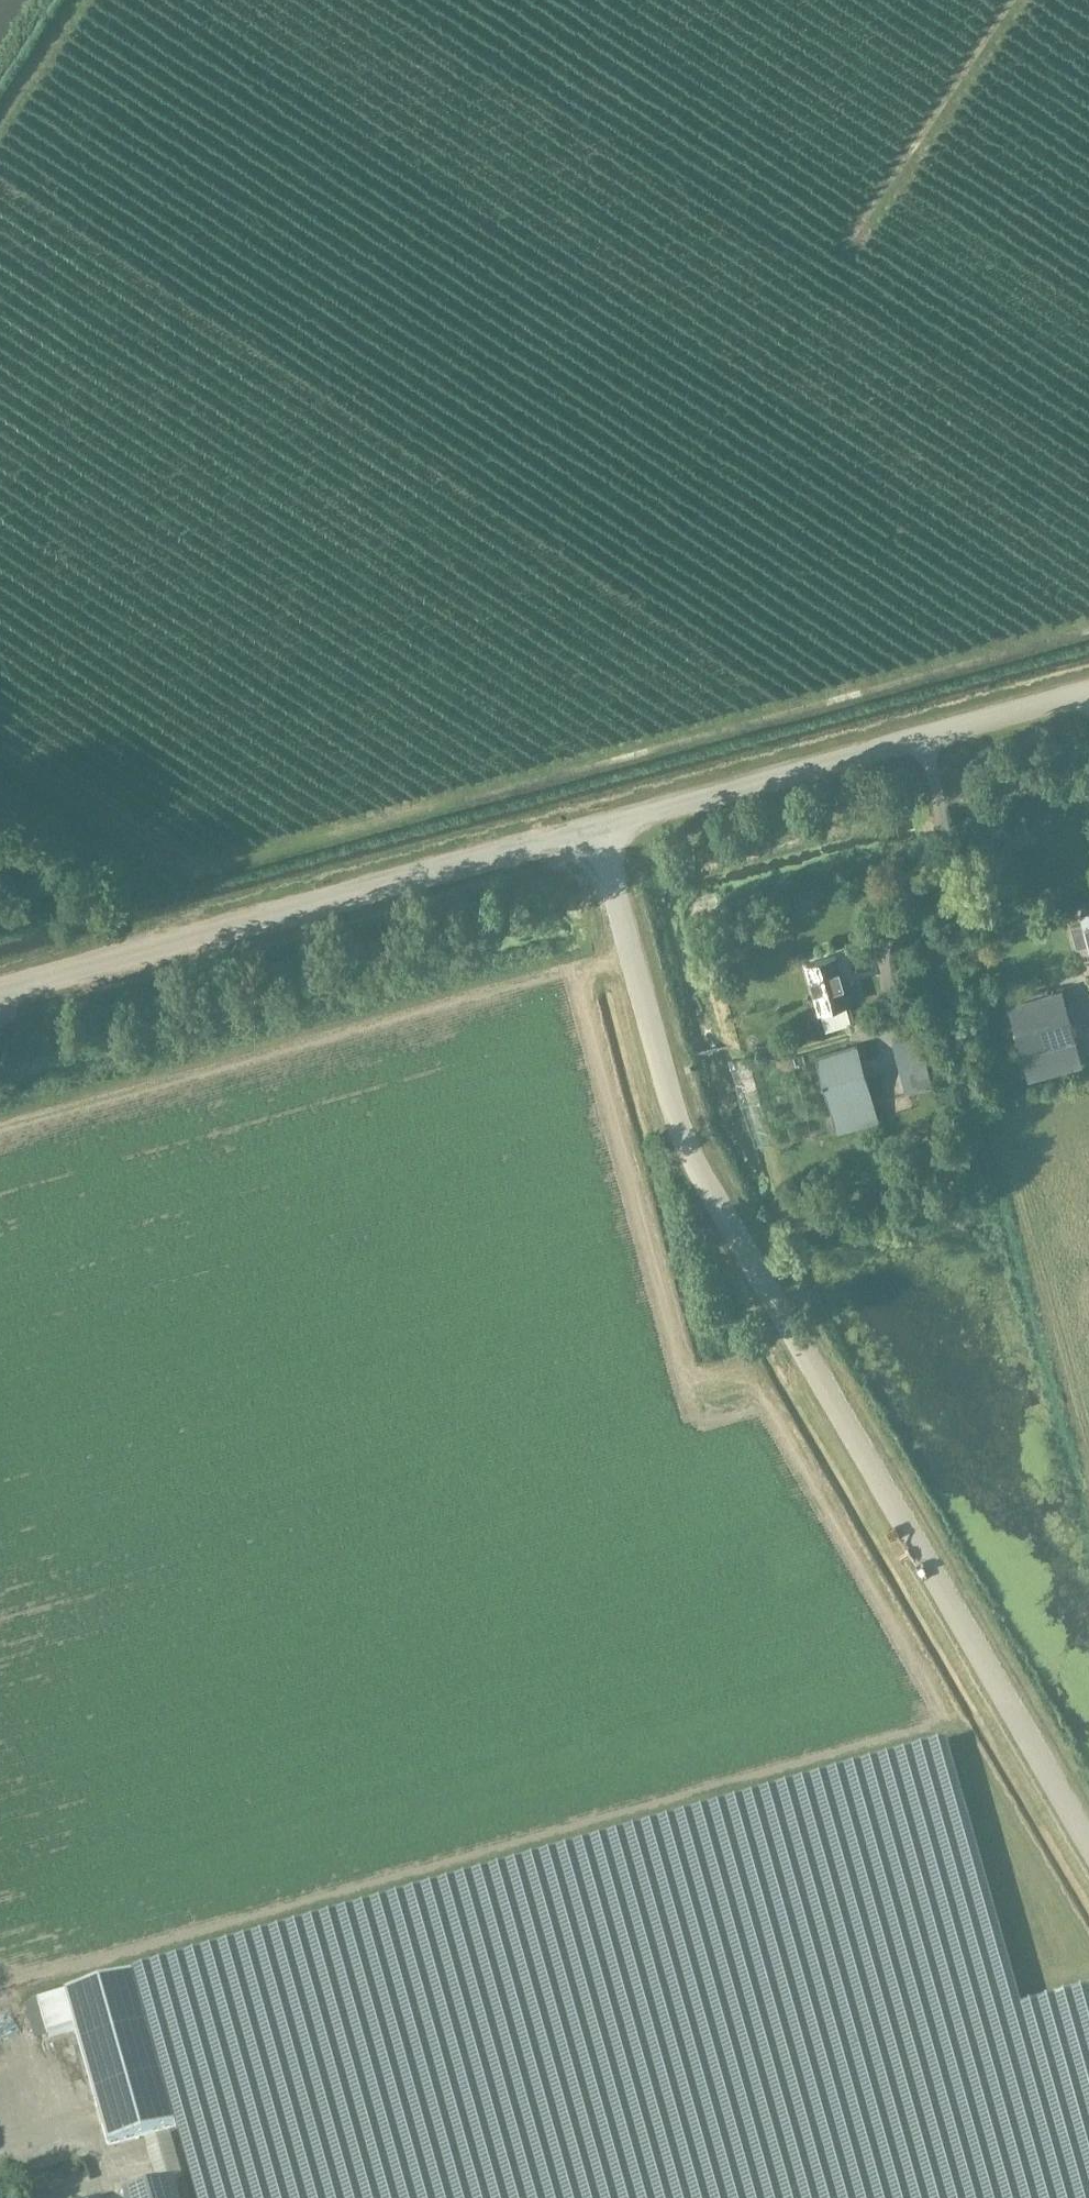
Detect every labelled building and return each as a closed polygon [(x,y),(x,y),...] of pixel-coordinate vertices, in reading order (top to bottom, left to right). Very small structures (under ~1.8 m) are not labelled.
[(1071,927),(1076,948),(1088,944),(1088,909),(1081,912),(1084,923),(1071,927)] [(805,965),(818,1012),(859,1000),(854,982),(843,985),(834,956),(805,965)] [(1021,1054),(1075,1040),(1062,990),(1008,1005),(1021,1054)] [(830,1108),(871,1096),(857,1046),(816,1058),(830,1108)] [(830,1108),(837,1133),(879,1122),(871,1096),(830,1108)] [(36,2001),(46,2038),(73,2030),(106,2145),(175,2126),(195,2197),(1088,2197),(1088,1991),(1088,1990),(1021,2010),(945,1743),(36,2001)] [(125,2190),(128,2197),(181,2197),(175,2176),(125,2190)]
